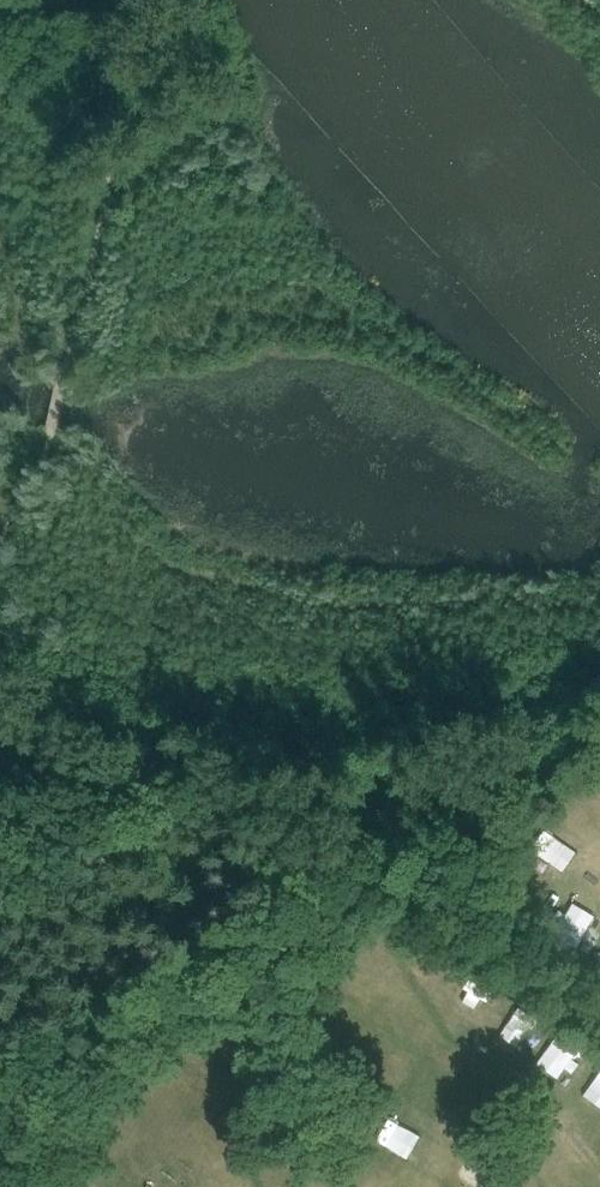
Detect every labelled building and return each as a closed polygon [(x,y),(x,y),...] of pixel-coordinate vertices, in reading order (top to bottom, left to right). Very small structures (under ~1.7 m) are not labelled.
[(372,1178),(361,1174),(357,1186),(369,1186),(372,1178)]
